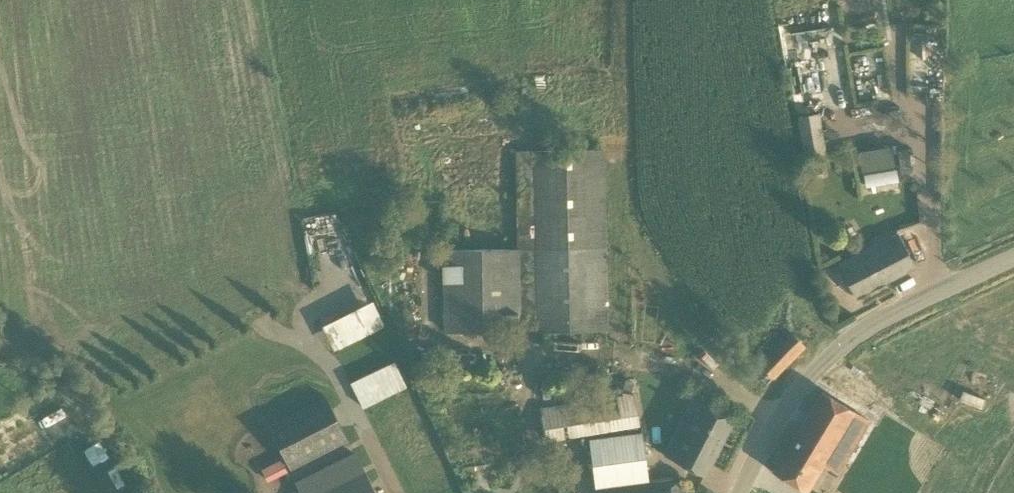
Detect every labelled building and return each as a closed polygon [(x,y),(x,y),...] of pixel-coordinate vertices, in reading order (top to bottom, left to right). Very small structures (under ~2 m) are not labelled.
[(845,10),(882,8),(882,0),(845,0),(845,10)] [(825,152),(825,150),(819,113),(797,116),(803,156),(825,152)] [(891,147),(859,153),(863,174),(895,168),(891,147)] [(443,333),(608,330),(605,149),(516,151),(517,248),(442,249),(443,333)] [(856,297),(888,281),(915,267),(899,237),(855,260),(854,256),(839,264),(856,297)] [(333,350),(385,325),(370,294),(317,320),(320,326),(321,326),(333,350)] [(747,366),(765,385),(807,347),(789,328),(747,366)] [(394,362),(349,383),(362,409),(406,388),(394,362)] [(73,375),(0,418),(0,482),(106,419),(78,372),(73,375)] [(384,421),(411,412),(404,392),(377,402),(384,421)] [(786,452),(774,473),(808,492),(822,468),(824,465),(835,472),(867,418),(839,402),(822,392),(809,414),(786,452)] [(584,401),(541,407),(546,440),(589,434),(640,426),(634,393),(584,401)] [(290,469),(348,440),(326,396),(268,425),(290,469)] [(702,403),(673,460),(705,476),(734,420),(702,403)] [(681,478),(681,477),(649,480),(643,433),(590,439),(597,492),(683,492),(681,478)] [(296,482),(301,492),(376,492),(365,473),(354,452),(296,482)] [(280,459),(261,469),(269,483),(287,472),(280,459)]
